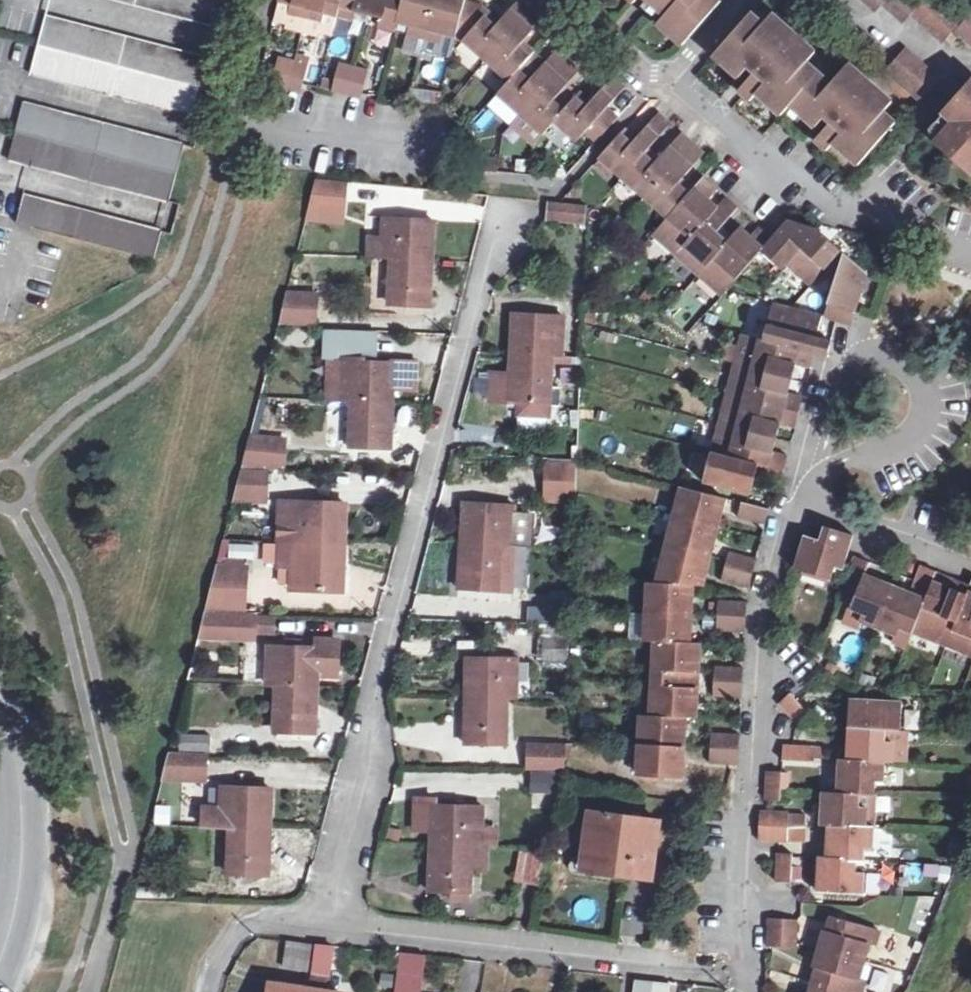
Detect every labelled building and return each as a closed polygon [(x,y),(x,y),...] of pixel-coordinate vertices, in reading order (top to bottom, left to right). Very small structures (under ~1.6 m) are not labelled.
[(217,23),(222,0),(121,0),(217,23)] [(283,1),(294,4),(292,13),(325,22),(328,13),(339,16),(358,21),(360,13),(385,19),(383,26),(398,31),(400,23),(412,25),(410,34),(443,41),(446,33),(457,37),(466,2),(467,0),(283,0),(283,1)] [(466,2),(457,37),(467,39),(512,80),(500,92),(535,123),(526,134),(536,143),(558,120),(580,140),(590,129),(601,139),(621,116),(611,108),(630,86),(617,75),(597,95),(603,101),(599,106),(583,91),(576,99),(568,93),(573,87),(569,84),(582,69),(561,49),(542,70),(546,74),(542,79),(525,64),(536,51),(520,36),(524,31),(530,35),(549,14),(533,0),(520,0),(502,20),(486,6),(466,2)] [(650,6),(653,8),(656,8),(659,5),(667,12),(660,20),(673,31),(680,23),(693,33),(723,0),(650,0),(650,6)] [(874,11),(880,3),(901,22),(910,12),(940,39),(958,19),(936,0),(922,0),(920,2),(919,0),(861,0),(874,11)] [(283,1),(278,21),(290,24),(288,29),(322,37),(323,32),(335,35),(339,16),(328,13),(325,22),(292,13),(294,4),(283,1)] [(954,31),(970,46),(970,12),(954,31)] [(761,24),(749,14),(724,44),(735,55),(727,63),(740,74),(732,83),(749,98),(757,89),(769,101),(778,93),(790,104),(798,94),(811,105),(802,115),(814,125),(808,133),(824,148),(832,140),(845,153),(854,143),(867,155),(895,122),(882,111),(891,102),(874,86),(869,92),(856,80),(860,75),(847,64),(830,84),(805,63),(814,52),(794,35),(789,40),(775,27),(780,22),(770,13),(761,24)] [(210,58),(50,18),(37,73),(197,114),(210,58)] [(794,35),(780,22),(775,27),(789,40),(794,35)] [(19,66),(25,43),(0,36),(0,61),(19,66)] [(456,48),(470,67),(479,60),(465,42),(456,48)] [(724,44),(715,53),(727,63),(735,55),(724,44)] [(935,78),(904,51),(887,70),(918,98),(935,78)] [(308,62),(282,55),(275,81),(302,87),(308,62)] [(364,69),(338,63),(331,89),(357,96),(364,69)] [(874,86),(860,75),(856,80),(869,92),(874,86)] [(935,122),(946,133),(939,140),(936,143),(969,171),(970,169),(970,83),(935,122)] [(769,101),(782,112),(790,104),(778,93),(769,101)] [(790,104),(802,115),(811,105),(798,94),(790,104)] [(193,145),(29,104),(14,163),(179,201),(193,145)] [(484,109),(474,121),(492,135),(502,123),(484,109)] [(631,132),(607,160),(675,221),(660,240),(728,300),(768,254),(778,242),(767,232),(758,242),(746,257),(736,247),(725,237),(745,213),(735,204),(722,219),(710,208),(723,193),(712,183),(702,195),(689,184),(683,178),(688,173),(694,178),(711,159),(689,140),(672,157),(678,162),(672,169),(666,164),(655,154),(677,129),(666,119),(649,138),(655,143),(649,149),(644,144),(631,132)] [(946,133),(935,122),(928,130),(939,140),(946,133)] [(655,143),(649,138),(644,144),(649,149),(655,143)] [(854,143),(845,153),(859,164),(867,155),(854,143)] [(678,162),(672,157),(666,164),(672,169),(678,162)] [(689,184),(694,178),(688,173),(683,178),(689,184)] [(347,183),(316,180),(308,212),(345,213),(347,183)] [(125,220),(160,227),(166,201),(131,194),(125,220)] [(172,233),(33,200),(25,228),(164,261),(172,233)] [(590,211),(557,208),(555,223),(589,226),(590,211)] [(408,219),(386,219),(386,238),(371,237),(370,259),(394,260),(392,299),(407,301),(407,306),(434,308),(434,287),(430,287),(433,224),(407,223),(408,219)] [(825,235),(807,229),(800,236),(791,229),(778,242),(768,254),(789,275),(821,239),(825,235)] [(758,242),(748,233),(736,247),(746,257),(758,242)] [(838,247),(835,250),(821,239),(794,270),(818,291),(848,256),(838,247)] [(875,279),(854,261),(833,323),(858,331),(875,279)] [(318,292),(288,289),(280,320),(317,322),(318,292)] [(829,321),(781,308),(770,344),(822,358),(835,362),(839,349),(823,344),(814,342),(817,333),(825,336),(829,321)] [(543,319),(516,318),(515,377),(490,376),(490,400),(519,401),(519,407),(525,415),(543,415),(551,406),(553,358),(558,358),(558,340),(564,340),(565,316),(543,316),(543,319)] [(367,330),(337,328),(337,354),(367,354),(367,330)] [(814,342),(823,344),(825,336),(817,333),(814,342)] [(770,344),(750,338),(742,369),(781,379),(785,365),(804,370),(817,374),(822,358),(770,344)] [(367,354),(337,354),(337,362),(346,363),(345,387),(348,387),(348,404),(355,405),(353,445),(371,445),(371,451),(393,450),(395,430),(390,430),(392,391),(419,392),(419,364),(394,364),(394,367),(367,366),(367,354)] [(801,384),(804,370),(785,365),(781,379),(801,384)] [(781,379),(742,369),(734,399),(806,418),(809,404),(796,400),(777,395),(781,379)] [(796,400),(801,384),(781,379),(777,395),(796,400)] [(806,418),(734,399),(726,428),(766,438),(769,425),(789,430),(802,433),(806,418)] [(577,427),(575,410),(553,412),(555,429),(577,427)] [(785,443),(789,430),(769,425),(766,438),(785,443)] [(766,438),(726,428),(718,457),(790,476),(795,462),(781,459),(762,454),(766,438)] [(781,459),(785,443),(766,438),(762,454),(781,459)] [(790,476),(718,457),(711,486),(752,497),(755,487),(761,488),(764,485),(786,492),(790,476)] [(583,467),(552,468),(552,497),(582,498),(583,467)] [(271,473),(242,472),(236,497),(269,498),(271,473)] [(730,502),(689,491),(674,546),(680,549),(676,562),(670,562),(663,586),(654,585),(650,642),(660,643),(658,668),(656,694),(654,719),(645,719),(641,775),(683,778),(684,767),(686,732),(687,721),(697,721),(698,710),(701,659),(702,647),(693,646),(694,636),(697,598),(698,589),(705,590),(707,580),(717,548),(727,512),(730,502)] [(319,505),(282,504),(281,546),(297,546),(295,592),(348,593),(347,573),(343,573),(344,510),(319,509),(319,505)] [(495,508),(467,507),(465,569),(460,569),(460,590),(484,590),(484,587),(502,588),(504,546),(510,546),(511,530),(515,530),(516,505),(495,504),(495,508)] [(775,514),(750,508),(747,520),(771,527),(775,514)] [(823,546),(812,543),(808,555),(802,553),(796,572),(831,582),(834,570),(842,572),(851,539),(827,532),(823,546)] [(727,550),(720,580),(750,587),(757,557),(727,550)] [(856,562),(847,587),(860,592),(852,613),(863,618),(860,626),(895,639),(897,631),(970,660),(970,586),(970,589),(955,584),(951,593),(947,605),(939,602),(944,590),(931,586),(925,603),(906,595),(903,603),(879,594),(882,586),(864,580),(868,567),(856,562)] [(917,565),(913,588),(927,591),(931,567),(917,565)] [(247,570),(219,569),(209,605),(246,606),(247,570)] [(906,595),(882,586),(879,594),(903,603),(906,595)] [(951,593),(944,590),(939,602),(947,605),(951,593)] [(750,605),(725,603),(723,629),(749,631),(750,605)] [(559,610),(533,609),(533,625),(559,626),(559,610)] [(257,617),(207,614),(200,642),(218,643),(219,639),(256,642),(257,617)] [(660,643),(650,642),(648,668),(658,668),(660,643)] [(292,648),(272,648),(271,666),(275,666),(274,689),(280,689),(277,729),(293,730),(293,735),(319,735),(319,715),(317,715),(319,653),(292,652),(292,648)] [(499,661),(472,660),(470,725),(467,725),(467,745),(493,746),(493,742),(506,743),(507,701),(514,700),(514,682),(519,682),(518,658),(499,657),(499,661)] [(746,674),(721,672),(720,698),(745,700),(746,674)] [(654,719),(656,694),(647,693),(645,719),(654,719)] [(808,717),(790,696),(780,706),(798,726),(808,717)] [(900,705),(848,701),(846,748),(854,748),(853,764),(845,764),(845,774),(837,774),(837,794),(820,794),(819,815),(825,815),(824,826),(831,827),(830,840),(823,840),(822,859),(817,859),(816,881),(821,881),(821,891),(858,892),(859,876),(852,876),(853,861),(860,861),(861,847),(868,847),(869,828),(862,828),(863,810),(856,810),(856,795),(873,796),(874,783),(883,783),(884,764),(891,764),(891,745),(885,744),(885,729),(898,730),(900,705)] [(905,709),(903,727),(917,728),(918,710),(905,709)] [(213,735),(183,733),(182,749),(213,750),(213,735)] [(741,740),(716,739),(715,766),(740,766),(741,740)] [(570,747),(527,745),(526,768),(561,770),(562,758),(569,758),(570,747)] [(810,749),(785,748),(784,760),(809,762),(810,749)] [(854,748),(846,748),(845,764),(853,764),(854,748)] [(211,754),(172,752),(166,776),(210,778),(211,754)] [(781,774),(768,773),(767,801),(780,802),(781,774)] [(531,776),(529,790),(559,793),(560,779),(531,776)] [(245,789),(223,789),(222,810),(203,810),(204,829),(231,830),(229,871),(246,873),(247,877),(271,878),(272,857),(269,857),(270,794),(245,794),(245,789)] [(552,808),(552,793),(530,793),(530,808),(552,808)] [(438,803),(417,803),(417,835),(435,835),(435,872),(431,872),(430,893),(454,893),(454,897),(471,897),(472,871),(489,872),(489,848),(479,848),(479,833),(483,833),(483,807),(464,807),(464,811),(437,811),(438,803)] [(156,804),(153,823),(169,826),(172,806),(156,804)] [(786,815),(760,813),(759,840),(784,841),(786,815)] [(593,816),(586,870),(639,876),(652,878),(657,821),(593,816)] [(524,834),(513,879),(540,885),(551,839),(524,834)] [(790,855),(778,854),(777,882),(788,883),(790,855)] [(910,913),(918,926),(934,917),(926,904),(910,913)] [(796,919),(770,918),(768,946),(794,947),(796,919)] [(839,920),(835,934),(825,930),(816,967),(825,969),(818,991),(862,991),(865,981),(859,979),(869,944),(875,945),(879,931),(839,920)] [(314,943),(287,941),(283,968),(310,971),(314,943)] [(316,944),(310,988),(298,986),(297,991),(275,988),(275,991),(322,991),(324,977),(328,976),(333,945),(316,944)] [(404,953),(398,991),(420,991),(426,954),(404,953)] [(380,969),(376,991),(391,991),(394,971),(380,969)] [(650,991),(669,991),(670,979),(652,978),(650,991)] [(635,981),(633,991),(646,991),(647,982),(635,981)]
